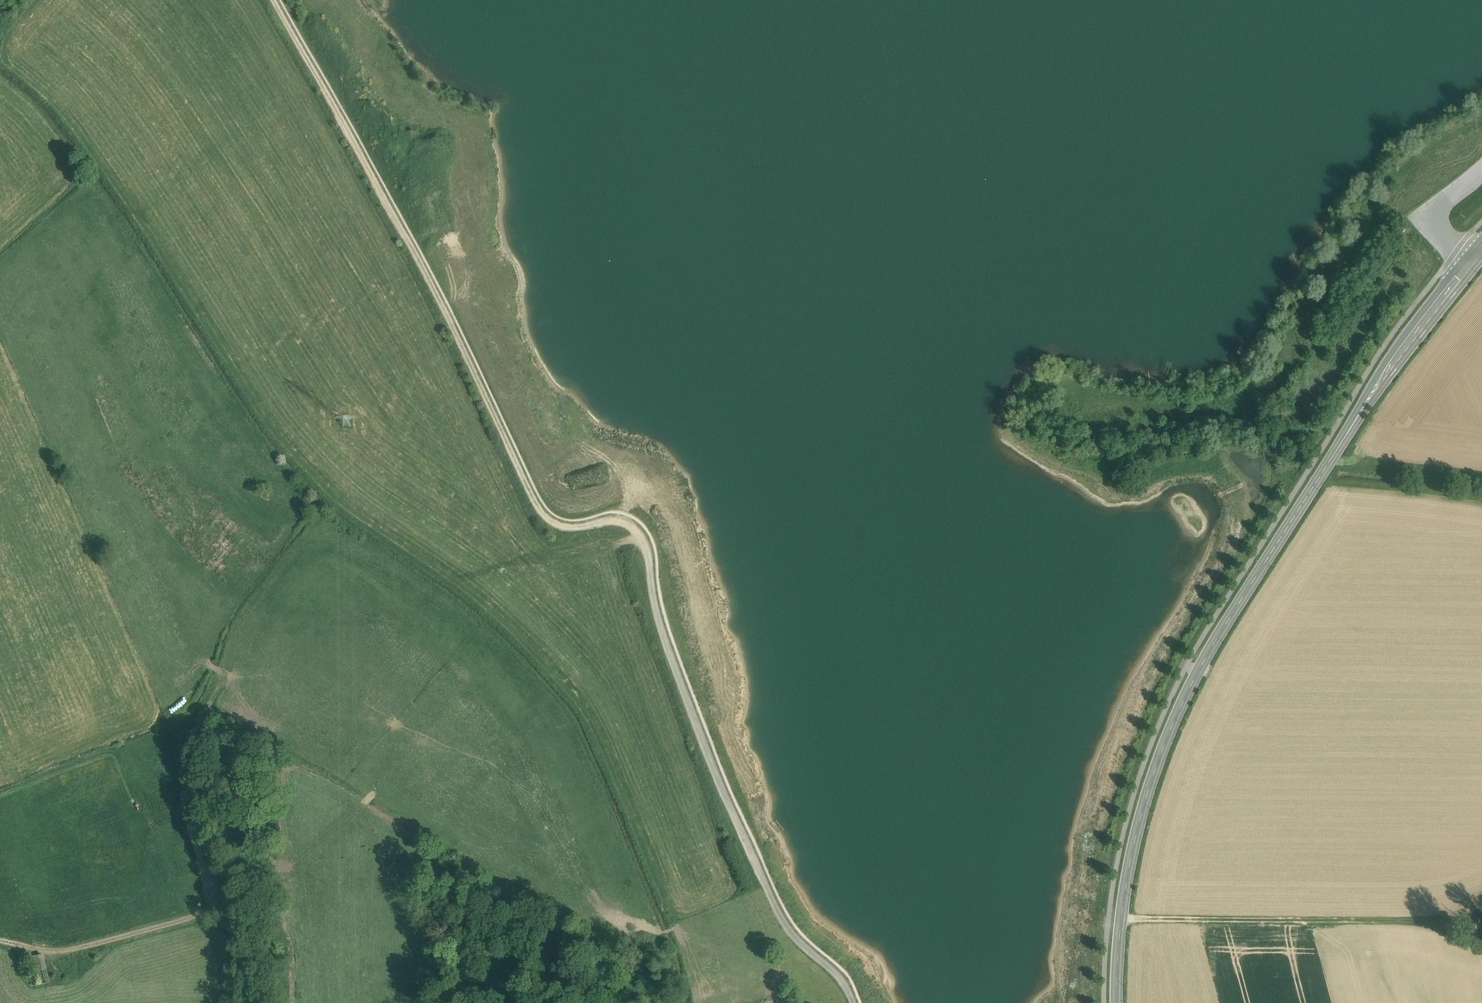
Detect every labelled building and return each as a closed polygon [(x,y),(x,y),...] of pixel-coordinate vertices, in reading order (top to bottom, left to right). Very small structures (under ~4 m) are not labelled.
[(41,954),(26,957),(32,986),(47,983),(41,954)]
